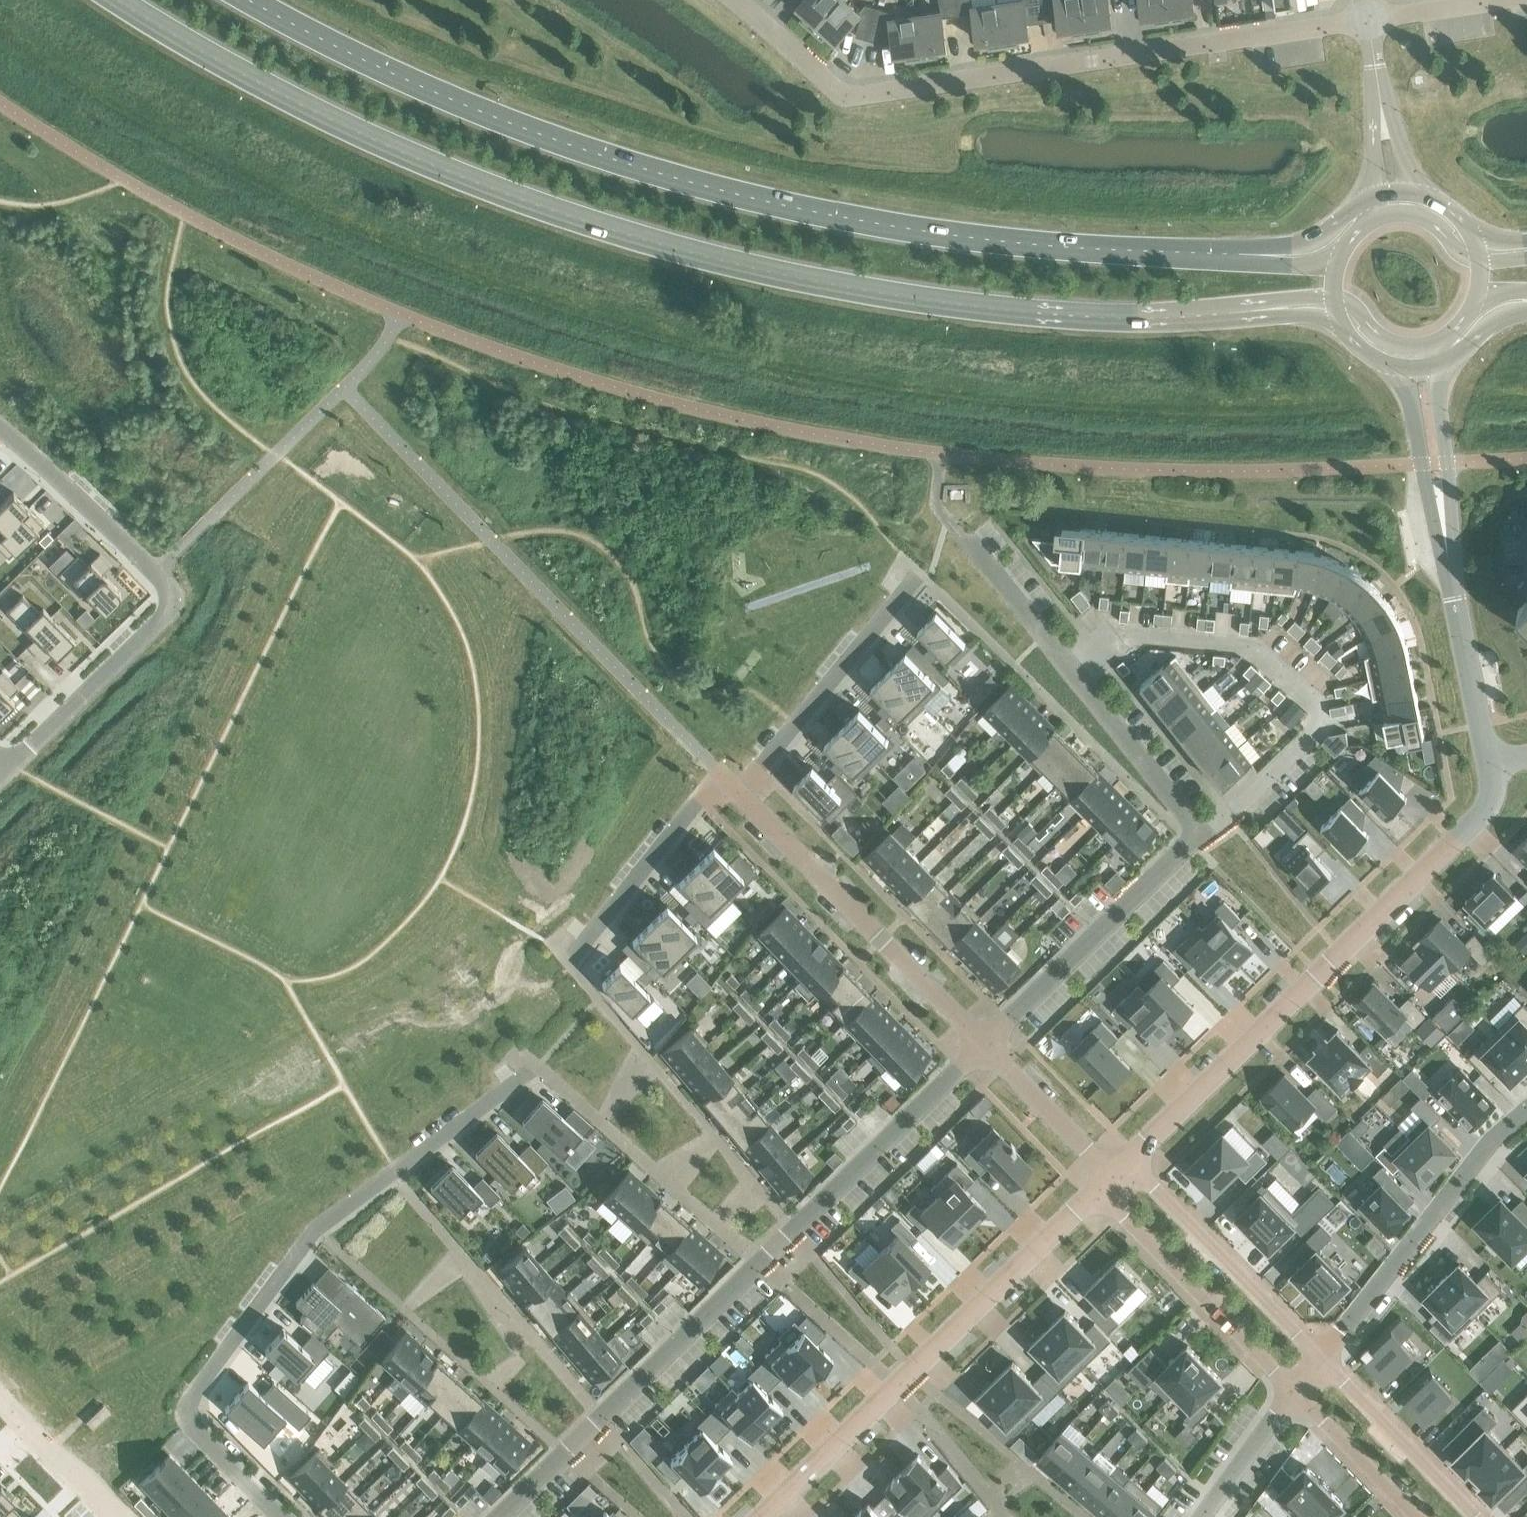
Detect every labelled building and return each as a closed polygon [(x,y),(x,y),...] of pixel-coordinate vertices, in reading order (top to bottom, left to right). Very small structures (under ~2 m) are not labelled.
[(812,28),(838,0),(803,0),(793,11),(812,28)] [(868,40),(877,6),(867,4),(860,12),(847,0),(838,0),(812,28),(831,46),(856,18),(859,22),(855,36),(868,40)] [(915,16),(921,57),(947,54),(942,18),(957,15),(955,0),(939,0),(941,12),(915,16)] [(957,15),(973,13),(978,49),(1004,45),(998,3),(973,7),(972,0),(955,0),(957,15)] [(998,3),(1004,45),(1030,41),(1024,5),(1040,3),(1040,0),(1021,0),(998,3)] [(1040,3),(1056,0),(1061,36),(1087,33),(1082,0),(1040,0),(1040,3)] [(1087,33),(1112,29),(1108,0),(1082,0),(1087,33)] [(1144,24),(1169,20),(1166,0),(1140,0),(1144,24)] [(1169,20),(1195,17),(1192,0),(1166,0),(1169,20)] [(1265,10),(1274,8),(1318,2),(1318,0),(1263,0),(1265,10)] [(877,6),(868,40),(881,43),(886,26),(890,25),(896,61),(921,57),(915,16),(892,20),(891,9),(877,6)] [(1274,8),(1265,10),(1266,18),(1267,18),(1275,17),(1274,8)] [(0,504),(0,535),(28,508),(13,492),(0,504)] [(0,535),(0,549),(8,558),(44,523),(28,508),(0,535)] [(1081,566),(1085,530),(1057,527),(1055,541),(1033,539),(1052,563),(1081,566)] [(1103,568),(1106,532),(1085,530),(1081,566),(1103,568)] [(47,532),(38,541),(44,546),(53,538),(47,532)] [(1124,570),(1128,534),(1106,532),(1103,568),(1124,570)] [(1124,570),(1146,573),(1146,572),(1149,536),(1128,534),(1124,570)] [(1146,572),(1167,575),(1171,538),(1149,536),(1146,572)] [(1190,577),(1189,577),(1192,540),(1171,538),(1167,575),(1166,575),(1165,582),(1189,584),(1190,577)] [(1210,579),(1214,543),(1192,540),(1189,577),(1190,577),(1210,579)] [(1231,581),(1232,581),(1235,545),(1214,543),(1210,579),(1231,581)] [(1252,590),(1257,547),(1235,545),(1232,581),(1231,581),(1230,588),(1252,590)] [(1274,593),(1278,549),(1257,547),(1252,590),(1274,593)] [(1297,588),(1296,588),(1300,551),(1278,549),(1274,593),(1294,595),(1297,588)] [(1314,591),(1325,557),(1317,554),(1308,552),(1300,551),(1296,588),(1297,588),(1314,591)] [(77,555),(57,574),(79,596),(84,591),(104,612),(118,598),(119,598),(119,597),(119,596),(120,595),(120,594),(120,593),(119,592),(119,591),(118,590),(102,573),(110,565),(99,554),(91,562),(90,561),(87,565),(77,555)] [(1330,599),(1349,567),(1341,563),(1333,559),(1325,557),(1314,591),(1330,599)] [(1330,599),(1345,609),(1369,582),(1349,567),(1330,599)] [(1357,623),(1387,602),(1381,595),(1376,588),(1369,582),(1345,609),(1357,623)] [(1076,604),(1085,597),(1080,590),(1071,597),(1076,604)] [(22,595),(6,611),(34,640),(27,646),(44,663),(53,655),(56,658),(74,641),(42,608),(39,612),(22,595)] [(1100,596),(1099,608),(1108,609),(1109,597),(1100,596)] [(1091,604),(1085,597),(1076,604),(1082,611),(1091,604)] [(1523,604),(1518,610),(1526,619),(1526,601),(1523,604)] [(1366,639),(1399,624),(1396,616),(1391,609),(1387,602),(1357,623),(1366,639)] [(1120,610),(1119,621),(1128,622),(1129,611),(1120,610)] [(80,611),(74,616),(82,625),(88,619),(80,611)] [(1284,611),(1276,620),(1281,625),(1289,616),(1284,611)] [(971,647),(936,612),(918,630),(953,665),(971,647)] [(1153,625),(1162,626),(1163,614),(1154,613),(1153,625)] [(1163,614),(1162,626),(1171,627),(1172,615),(1163,614)] [(1268,628),(1269,616),(1260,615),(1259,627),(1268,628)] [(1196,629),(1205,630),(1206,618),(1197,617),(1196,629)] [(1206,618),(1205,630),(1214,631),(1215,619),(1206,618)] [(1287,630),(1292,635),(1300,626),(1295,621),(1287,630)] [(1240,622),(1239,633),(1248,634),(1249,623),(1240,622)] [(1371,655),(1371,656),(1407,649),(1405,640),(1402,632),(1399,624),(1366,639),(1371,655)] [(1300,626),(1292,635),(1298,640),(1306,631),(1300,626)] [(1303,644),(1309,649),(1317,641),(1311,636),(1303,644)] [(1317,641),(1309,649),(1314,654),(1322,646),(1317,641)] [(930,648),(924,654),(932,662),(938,656),(930,648)] [(1368,678),(1411,670),(1407,649),(1371,656),(1371,655),(1364,658),(1368,678)] [(1319,659),(1324,664),(1332,655),(1327,650),(1319,659)] [(906,653),(889,670),(925,707),(926,706),(933,714),(950,698),(941,689),(906,653)] [(1225,656),(1214,655),(1213,664),(1224,665),(1225,656)] [(1332,655),(1324,664),(1330,669),(1338,660),(1332,655)] [(1155,701),(1190,674),(1176,656),(1141,683),(1155,701)] [(1116,667),(1123,676),(1130,670),(1123,661),(1116,667)] [(1258,671),(1251,665),(1243,673),(1250,679),(1258,671)] [(1348,670),(1343,665),(1335,673),(1341,678),(1348,670)] [(925,707),(889,670),(871,687),(908,724),(925,707)] [(1380,699),(1380,698),(1415,691),(1411,670),(1368,678),(1373,700),(1380,699)] [(0,714),(14,700),(10,696),(18,688),(2,671),(0,673),(0,714)] [(935,677),(943,686),(949,680),(941,671),(935,677)] [(1169,718),(1203,691),(1190,674),(1155,701),(1169,718)] [(1257,686),(1264,692),(1271,683),(1265,677),(1257,686)] [(985,711),(1001,726),(1027,701),(1011,685),(985,711)] [(1334,688),(1336,697),(1347,694),(1346,686),(1334,688)] [(979,687),(967,698),(976,707),(988,696),(979,687)] [(1278,705),(1285,696),(1279,690),(1271,699),(1278,705)] [(1182,735),(1211,712),(1211,713),(1217,708),(1203,691),(1169,718),(1182,735)] [(1384,719),(1420,712),(1415,691),(1380,698),(1380,699),(1384,719)] [(1001,726),(1015,741),(1041,715),(1027,701),(1001,726)] [(1293,703),(1285,711),(1292,717),(1299,708),(1293,703)] [(883,716),(886,719),(892,713),(883,705),(877,710),(883,716)] [(1345,705),(1329,708),(1331,717),(1346,714),(1345,705)] [(842,727),(877,762),(894,745),(860,710),(842,727)] [(1196,752),(1224,729),(1211,713),(1211,712),(1182,735),(1196,752)] [(1384,719),(1388,740),(1408,736),(1409,743),(1425,740),(1420,712),(1384,719)] [(1015,741),(1029,754),(1030,755),(1055,730),(1041,715),(1015,741)] [(891,725),(886,719),(883,716),(877,722),(886,730),(891,725)] [(900,720),(893,727),(912,746),(922,736),(912,725),(908,728),(900,720)] [(859,779),(877,762),(842,727),(825,743),(859,779)] [(1209,769),(1238,746),(1224,729),(1196,752),(1209,769)] [(1041,774),(1045,770),(1044,770),(1070,744),(1055,730),(1030,755),(1029,754),(1025,758),(1041,774)] [(1330,735),(1322,742),(1336,756),(1349,743),(1346,732),(1330,735)] [(1044,770),(1045,770),(1058,783),(1058,784),(1084,758),(1070,744),(1044,770)] [(1209,769),(1223,786),(1252,764),(1238,746),(1209,769)] [(1377,771),(1359,789),(1387,817),(1407,798),(1400,792),(1392,783),(1403,772),(1376,755),(1369,762),(1377,771)] [(954,756),(947,763),(955,771),(962,765),(954,756)] [(839,758),(831,767),(839,775),(848,767),(839,758)] [(1054,787),(1070,802),(1099,773),(1084,758),(1058,784),(1058,783),(1054,787)] [(941,768),(949,777),(955,771),(947,763),(941,768)] [(795,784),(831,821),(858,795),(836,773),(827,781),(812,767),(795,784)] [(1085,817),(1088,814),(1087,813),(1113,787),(1099,773),(1070,802),(1085,817)] [(955,783),(964,792),(970,786),(961,777),(955,783)] [(970,786),(964,792),(972,800),(978,795),(970,786)] [(945,792),(953,801),(959,795),(950,787),(945,792)] [(1087,813),(1088,814),(1102,827),(1128,802),(1113,787),(1087,813)] [(959,795),(953,801),(962,810),(967,804),(959,795)] [(1294,798),(1285,806),(1290,810),(1299,803),(1294,798)] [(1350,798),(1321,826),(1322,827),(1349,855),(1368,836),(1369,835),(1356,822),(1365,813),(1350,798)] [(1102,827),(1116,841),(1116,842),(1142,816),(1128,802),(1102,827)] [(984,812),(992,821),(998,815),(990,806),(984,812)] [(1285,808),(1274,817),(1286,829),(1296,819),(1285,808)] [(998,815),(992,821),(1001,829),(1007,824),(998,815)] [(973,822),(982,830),(987,824),(979,816),(973,822)] [(1116,842),(1116,841),(1112,845),(1128,860),(1157,831),(1142,816),(1116,842)] [(987,824),(982,830),(990,839),(996,833),(987,824)] [(1280,857),(1313,890),(1320,883),(1325,887),(1336,876),(1317,856),(1326,848),(1308,829),(1280,857)] [(865,858),(880,873),(906,847),(891,832),(865,858)] [(1012,841),(1021,850),(1027,844),(1018,835),(1012,841)] [(1513,851),(1526,865),(1526,838),(1513,851)] [(1027,844),(1021,850),(1029,859),(1035,853),(1027,844)] [(1002,851),(1010,859),(1016,854),(1007,845),(1002,851)] [(712,847),(695,864),(731,901),(732,900),(730,898),(756,873),(737,854),(728,863),(712,847)] [(880,873),(894,887),(920,862),(906,847),(880,873)] [(1016,854),(1010,859),(1018,868),(1024,862),(1016,854)] [(894,887),(908,902),(934,877),(920,862),(894,887)] [(731,901),(695,864),(678,881),(692,895),(683,904),(705,926),(731,901)] [(1041,871),(1050,879),(1055,874),(1047,865),(1041,871)] [(1030,880),(1039,889),(1044,883),(1036,874),(1030,880)] [(1055,874),(1050,879),(1058,888),(1064,882),(1055,874)] [(1494,874),(1465,902),(1466,903),(1467,903),(1474,910),(1469,915),(1480,926),(1485,922),(1486,923),(1495,932),(1524,905),(1514,895),(1495,875),(1496,875),(1494,874)] [(908,902),(922,917),(948,891),(934,877),(908,902)] [(1044,883),(1039,889),(1047,897),(1053,891),(1044,883)] [(922,917),(937,931),(963,906),(962,905),(948,891),(922,917)] [(1078,891),(1069,900),(1075,905),(1084,897),(1078,891)] [(1202,929),(1202,930),(1235,964),(1252,947),(1232,927),(1241,919),(1224,901),(1215,910),(1218,914),(1202,929)] [(937,931),(951,946),(977,920),(978,921),(981,918),(965,902),(962,905),(963,906),(937,931)] [(1056,912),(1062,918),(1071,910),(1065,904),(1056,912)] [(666,905),(648,922),(683,957),(700,940),(666,905)] [(758,933),(773,947),(773,948),(799,923),(785,907),(758,933)] [(692,925),(698,919),(689,911),(684,916),(692,925)] [(951,946),(965,960),(991,935),(978,921),(977,920),(951,946)] [(1422,942),(1422,941),(1450,970),(1450,971),(1470,952),(1483,965),(1493,955),(1473,935),(1464,944),(1440,920),(1420,940),(1422,942)] [(683,957),(648,922),(631,939),(665,974),(683,957)] [(769,951),(784,966),(814,937),(799,923),(773,948),(773,947),(769,951)] [(1199,926),(1173,951),(1189,969),(1198,960),(1218,981),(1235,964),(1202,930),(1202,929),(1199,926)] [(1486,927),(1480,933),(1487,940),(1493,935),(1486,927)] [(965,960),(979,975),(1005,950),(991,935),(965,960)] [(799,981),(803,978),(802,977),(828,952),(814,937),(784,966),(799,981)] [(1422,941),(1422,942),(1402,961),(1430,989),(1450,970),(1422,941)] [(1005,950),(979,975),(994,990),(1020,965),(1005,950)] [(802,977),(803,978),(816,992),(842,966),(828,952),(802,977)] [(651,965),(642,957),(636,963),(645,971),(651,965)] [(1145,992),(1144,992),(1175,1024),(1192,1007),(1172,986),(1180,978),(1163,961),(1155,969),(1161,976),(1145,992)] [(601,981),(635,1016),(653,999),(619,963),(601,981)] [(816,992),(830,1006),(856,981),(842,966),(816,992)] [(643,969),(637,975),(645,983),(651,977),(643,969)] [(725,979),(733,988),(739,982),(730,974),(725,979)] [(826,1009),(841,1024),(871,996),(856,981),(830,1006),(826,1009)] [(1375,984),(1355,1003),(1364,1013),(1362,1016),(1373,1027),(1376,1025),(1386,1035),(1404,1016),(1414,1026),(1425,1016),(1408,999),(1399,1008),(1375,984)] [(1139,985),(1112,1010),(1129,1028),(1137,1019),(1158,1040),(1174,1024),(1175,1025),(1175,1024),(1144,992),(1145,992),(1139,985)] [(739,994),(747,1002),(753,997),(744,988),(739,994)] [(856,1040),(860,1036),(859,1036),(885,1010),(871,996),(841,1024),(856,1040)] [(753,997),(747,1002),(756,1011),(761,1005),(753,997)] [(1467,1012),(1453,997),(1433,1017),(1447,1031),(1467,1012)] [(731,1006),(740,1015),(746,1009),(737,1001),(731,1006)] [(1497,1029),(1526,1060),(1526,1008),(1523,1004),(1497,1029)] [(746,1009),(740,1015),(748,1024),(754,1018),(746,1009)] [(859,1036),(860,1036),(873,1050),(899,1025),(885,1010),(859,1036)] [(767,1023),(776,1032),(782,1026),(773,1017),(767,1023)] [(1102,1021),(1072,1049),(1109,1087),(1130,1067),(1110,1047),(1118,1038),(1102,1021)] [(873,1050),(887,1065),(913,1039),(899,1025),(873,1050)] [(662,1053),(676,1069),(704,1045),(704,1046),(708,1043),(694,1026),(662,1053)] [(782,1026),(776,1032),(784,1040),(790,1035),(782,1026)] [(1360,1052),(1337,1029),(1336,1031),(1328,1039),(1327,1038),(1327,1037),(1326,1036),(1315,1047),(1317,1048),(1318,1049),(1310,1057),(1308,1058),(1342,1092),(1344,1091),(1343,1091),(1351,1083),(1352,1084),(1363,1074),(1362,1073),(1369,1066),(1370,1065),(1371,1064),(1360,1052)] [(1454,1029),(1448,1034),(1458,1044),(1463,1039),(1454,1029)] [(1497,1029),(1469,1057),(1485,1073),(1493,1065),(1511,1083),(1526,1067),(1526,1060),(1497,1029)] [(760,1036),(768,1044),(774,1039),(766,1030),(760,1036)] [(774,1039),(768,1044),(777,1053),(782,1047),(774,1039)] [(913,1039),(887,1065),(902,1080),(928,1055),(913,1039)] [(676,1069),(689,1084),(717,1061),(704,1046),(704,1045),(676,1069)] [(1367,1045),(1360,1052),(1371,1064),(1370,1065),(1369,1066),(1378,1076),(1389,1066),(1367,1045)] [(796,1052),(804,1061),(810,1055),(802,1047),(796,1052)] [(810,1055),(804,1061),(813,1070),(818,1064),(810,1055)] [(783,1058),(774,1067),(788,1082),(797,1074),(788,1065),(789,1064),(783,1058)] [(788,1065),(797,1074),(803,1068),(794,1059),(789,1064),(788,1065)] [(689,1084),(702,1100),(730,1076),(729,1076),(717,1061),(689,1084)] [(803,1068),(797,1074),(805,1082),(811,1076),(803,1068)] [(1413,1069),(1403,1079),(1410,1086),(1420,1077),(1413,1069)] [(1460,1069),(1435,1094),(1470,1129),(1495,1105),(1460,1069)] [(702,1100),(715,1116),(743,1092),(744,1093),(747,1090),(733,1073),(729,1076),(730,1076),(702,1100)] [(1284,1075),(1261,1097),(1292,1128),(1314,1107),(1325,1119),(1336,1108),(1316,1088),(1307,1098),(1284,1075)] [(824,1081),(833,1090),(839,1084),(830,1076),(824,1081)] [(1403,1079),(1397,1085),(1402,1090),(1406,1090),(1410,1086),(1403,1079)] [(839,1084),(833,1090),(841,1099),(847,1093),(839,1084)] [(817,1094),(825,1103),(831,1097),(823,1088),(817,1094)] [(715,1116),(729,1131),(756,1108),(744,1093),(743,1092),(715,1116)] [(892,1095),(884,1104),(891,1111),(900,1103),(892,1095)] [(831,1097),(825,1103),(834,1111),(840,1106),(831,1097)] [(1406,1134),(1409,1137),(1439,1168),(1456,1151),(1432,1126),(1440,1118),(1420,1097),(1411,1107),(1422,1118),(1406,1134)] [(562,1157),(582,1134),(583,1135),(592,1125),(573,1108),(564,1118),(543,1100),(536,1109),(533,1107),(522,1120),(562,1157)] [(853,1111),(859,1117),(868,1108),(862,1103),(853,1111)] [(729,1131),(742,1147),(770,1123),(756,1108),(729,1131)] [(841,1124),(846,1130),(855,1121),(849,1115),(840,1124),(841,1124)] [(1361,1117),(1352,1128),(1360,1136),(1370,1126),(1361,1117)] [(742,1147),(755,1162),(783,1139),(770,1123),(742,1147)] [(841,1124),(832,1133),(838,1138),(846,1130),(841,1124)] [(992,1128),(963,1156),(980,1173),(988,1165),(1008,1186),(1029,1165),(1012,1148),(1014,1147),(1010,1143),(1009,1145),(992,1128)] [(1349,1130),(1337,1142),(1362,1167),(1374,1156),(1349,1130)] [(946,1132),(939,1138),(946,1145),(953,1139),(946,1132)] [(529,1144),(518,1154),(498,1134),(489,1142),(487,1140),(475,1153),(513,1192),(520,1184),(523,1186),(526,1183),(525,1182),(535,1172),(536,1173),(547,1162),(529,1144)] [(1223,1134),(1188,1169),(1212,1194),(1236,1171),(1246,1181),(1267,1160),(1256,1149),(1247,1158),(1223,1134)] [(1439,1168),(1409,1137),(1392,1154),(1385,1146),(1376,1155),(1394,1173),(1402,1165),(1422,1185),(1439,1168)] [(755,1162),(768,1178),(796,1154),(783,1139),(755,1162)] [(1283,1141),(1272,1152),(1279,1159),(1290,1148),(1283,1141)] [(934,1143),(924,1153),(933,1162),(943,1152),(934,1143)] [(1290,1148),(1279,1159),(1289,1170),(1301,1158),(1290,1148)] [(914,1163),(923,1171),(933,1162),(924,1153),(914,1163)] [(796,1154),(768,1178),(782,1194),(810,1171),(796,1154)] [(956,1163),(930,1189),(936,1196),(937,1195),(967,1226),(984,1209),(964,1189),(973,1180),(956,1163)] [(443,1173),(430,1186),(468,1225),(476,1217),(478,1219),(481,1216),(480,1215),(491,1205),(492,1206),(501,1197),(482,1177),(472,1186),(453,1167),(445,1175),(443,1173)] [(1402,1220),(1400,1219),(1408,1211),(1391,1193),(1399,1185),(1382,1167),(1373,1176),(1382,1184),(1362,1204),(1390,1232),(1402,1220)] [(619,1212),(620,1212),(644,1185),(628,1171),(604,1198),(619,1212)] [(565,1185),(555,1193),(565,1206),(575,1198),(565,1185)] [(660,1199),(644,1185),(620,1212),(619,1212),(616,1215),(632,1230),(660,1199)] [(1252,1202),(1236,1217),(1269,1252),(1295,1226),(1301,1233),(1333,1202),(1319,1188),(1293,1213),(1267,1187),(1264,1190),(1261,1187),(1249,1199),(1252,1202)] [(914,1204),(905,1213),(921,1230),(930,1222),(950,1242),(967,1226),(937,1195),(936,1196),(920,1211),(914,1204)] [(651,1239),(675,1212),(660,1199),(632,1230),(648,1244),(651,1240),(651,1239)] [(1477,1223),(1512,1259),(1526,1245),(1526,1206),(1522,1200),(1511,1211),(1501,1200),(1477,1223)] [(651,1240),(666,1253),(690,1226),(675,1212),(651,1239),(651,1240)] [(896,1235),(880,1251),(910,1283),(928,1266),(907,1245),(915,1236),(899,1219),(890,1228),(896,1235)] [(522,1223),(514,1231),(522,1239),(530,1231),(522,1223)] [(557,1232),(566,1240),(571,1235),(563,1226),(557,1232)] [(666,1253),(681,1267),(705,1239),(690,1226),(666,1253)] [(1352,1283),(1319,1249),(1331,1238),(1320,1226),(1297,1249),(1307,1259),(1291,1274),(1325,1309),(1352,1283)] [(596,1240),(588,1231),(582,1237),(590,1245),(596,1240)] [(571,1235),(566,1240),(574,1249),(580,1243),(571,1235)] [(1374,1236),(1365,1244),(1379,1259),(1388,1251),(1374,1236)] [(705,1239),(681,1267),(697,1281),(721,1253),(705,1239)] [(596,1251),(604,1260),(610,1254),(602,1246),(596,1251)] [(497,1271),(511,1287),(539,1263),(525,1247),(497,1271)] [(856,1261),(847,1269),(864,1286),(873,1278),(892,1298),(909,1282),(910,1283),(880,1251),(863,1267),(856,1261)] [(610,1254),(604,1260),(613,1269),(619,1263),(610,1254)] [(586,1261),(594,1270),(600,1264),(592,1255),(586,1261)] [(1108,1311),(1138,1282),(1117,1260),(1086,1291),(1097,1302),(1088,1312),(1109,1333),(1119,1323),(1108,1311)] [(511,1287),(524,1302),(552,1279),(539,1263),(511,1287)] [(600,1264),(594,1270),(603,1278),(608,1273),(600,1264)] [(1442,1281),(1476,1315),(1501,1290),(1485,1274),(1477,1282),(1459,1264),(1442,1281)] [(625,1281),(633,1289),(639,1284),(630,1275),(625,1281)] [(524,1302),(537,1318),(565,1294),(565,1293),(552,1279),(524,1302)] [(313,1284),(295,1303),(305,1311),(299,1318),(317,1334),(331,1319),(360,1345),(385,1317),(344,1281),(329,1298),(313,1284)] [(1450,1340),(1476,1315),(1442,1281),(1425,1298),(1442,1316),(1434,1324),(1450,1340)] [(639,1284),(633,1289),(641,1298),(647,1292),(639,1284)] [(614,1290),(623,1299),(629,1293),(620,1285),(614,1290)] [(537,1318),(551,1333),(582,1307),(568,1290),(565,1293),(565,1294),(537,1318)] [(629,1293),(623,1299),(631,1307),(637,1302),(629,1293)] [(651,1308),(657,1314),(666,1305),(660,1299),(651,1308)] [(551,1333),(564,1349),(592,1325),(592,1326),(596,1323),(582,1307),(551,1333)] [(1065,1311),(1048,1328),(1084,1366),(1111,1340),(1094,1323),(1086,1331),(1065,1311)] [(644,1326),(653,1318),(647,1312),(639,1321),(644,1326)] [(1511,1332),(1521,1342),(1526,1335),(1526,1320),(1523,1315),(1521,1322),(1511,1332)] [(781,1339),(780,1340),(816,1376),(817,1375),(817,1376),(826,1367),(825,1367),(832,1360),(815,1343),(825,1334),(805,1316),(796,1325),(801,1330),(787,1344),(781,1339)] [(1367,1347),(1360,1354),(1367,1361),(1384,1378),(1411,1352),(1400,1342),(1411,1331),(1412,1333),(1413,1332),(1398,1316),(1367,1347)] [(564,1349),(577,1365),(605,1341),(592,1326),(592,1325),(564,1349)] [(264,1347),(301,1381),(328,1350),(310,1334),(301,1344),(282,1327),(264,1347)] [(382,1328),(366,1346),(376,1354),(391,1337),(382,1328)] [(1041,1375),(1058,1392),(1084,1366),(1048,1328),(1030,1346),(1050,1366),(1041,1375)] [(381,1359),(396,1373),(397,1373),(421,1346),(405,1332),(381,1359)] [(765,1357),(756,1365),(776,1386),(785,1377),(799,1392),(815,1376),(815,1377),(816,1376),(780,1340),(764,1355),(765,1357)] [(605,1341),(577,1365),(591,1381),(619,1357),(605,1341)] [(1132,1344),(1123,1353),(1131,1360),(1139,1352),(1132,1344)] [(1150,1383),(1167,1400),(1205,1363),(1187,1345),(1167,1365),(1150,1349),(1127,1371),(1144,1388),(1150,1383)] [(393,1376),(409,1390),(437,1360),(421,1346),(397,1373),(396,1373),(393,1376)] [(425,1405),(428,1401),(428,1400),(452,1373),(437,1360),(409,1390),(425,1405)] [(1032,1418),(1058,1392),(1041,1375),(1033,1383),(1013,1362),(995,1380),(1032,1418)] [(1205,1363),(1167,1400),(1168,1401),(1175,1394),(1191,1411),(1184,1418),(1193,1427),(1210,1410),(1202,1401),(1222,1381),(1205,1363)] [(731,1388),(730,1389),(766,1425),(770,1422),(769,1421),(781,1409),(767,1395),(776,1386),(756,1365),(746,1375),(751,1380),(736,1394),(731,1388)] [(1425,1420),(1451,1394),(1428,1370),(1408,1388),(1412,1392),(1405,1399),(1425,1420)] [(428,1400),(428,1401),(443,1414),(467,1387),(452,1373),(428,1400)] [(1032,1418),(995,1380),(977,1397),(997,1418),(988,1426),(1005,1443),(1032,1418)] [(248,1382),(224,1408),(263,1442),(285,1417),(298,1429),(311,1415),(273,1382),(262,1395),(248,1382)] [(443,1414),(458,1428),(482,1400),(467,1387),(443,1414)] [(715,1406),(706,1415),(726,1435),(735,1426),(749,1441),(756,1434),(757,1434),(766,1425),(730,1389),(714,1405),(715,1406)] [(1511,1409),(1526,1425),(1526,1393),(1511,1409)] [(364,1410),(370,1404),(361,1395),(356,1401),(364,1410)] [(458,1428),(473,1440),(473,1441),(498,1414),(482,1400),(458,1428)] [(1099,1408),(1105,1414),(1113,1405),(1108,1400),(1099,1408)] [(103,1405),(86,1421),(93,1428),(110,1412),(103,1405)] [(1113,1405),(1105,1414),(1110,1420),(1119,1411),(1113,1405)] [(1455,1458),(1453,1460),(1466,1473),(1469,1469),(1476,1477),(1505,1449),(1487,1430),(1496,1421),(1484,1408),(1461,1431),(1472,1442),(1455,1458)] [(370,1416),(378,1424),(384,1419),(376,1410),(370,1416)] [(469,1444),(485,1458),(513,1427),(498,1414),(473,1441),(473,1440),(469,1444)] [(700,1429),(685,1444),(715,1474),(716,1474),(716,1473),(731,1458),(717,1444),(726,1435),(706,1415),(696,1424),(700,1429)] [(357,1423),(366,1432),(372,1426),(363,1417),(357,1423)] [(384,1419),(378,1424),(387,1433),(393,1427),(384,1419)] [(372,1426),(366,1432),(374,1440),(380,1435),(372,1426)] [(513,1427),(485,1458),(501,1472),(529,1442),(513,1427)] [(1128,1438),(1133,1443),(1142,1435),(1136,1429),(1128,1438)] [(1038,1459),(1054,1473),(1078,1445),(1062,1431),(1038,1459)] [(1193,1433),(1183,1443),(1187,1447),(1197,1437),(1193,1433)] [(1142,1435),(1133,1443),(1139,1449),(1147,1441),(1142,1435)] [(398,1445),(407,1454),(413,1448),(404,1439),(398,1445)] [(666,1454),(656,1464),(673,1482),(682,1473),(699,1490),(706,1484),(715,1476),(714,1475),(715,1474),(685,1444),(670,1458),(666,1454)] [(1054,1473),(1070,1486),(1093,1458),(1078,1445),(1054,1473)] [(392,1447),(386,1452),(394,1461),(400,1455),(392,1447)] [(413,1448),(407,1454),(415,1462),(421,1457),(413,1448)] [(289,1477),(304,1493),(330,1467),(330,1468),(334,1464),(318,1449),(289,1477)] [(1476,1477),(1483,1484),(1480,1487),(1492,1500),(1494,1498),(1511,1482),(1522,1493),(1526,1489),(1526,1464),(1523,1468),(1505,1449),(1476,1477)] [(1099,1450),(1093,1458),(1070,1486),(1085,1499),(1109,1472),(1110,1472),(1116,1465),(1099,1450)] [(154,1501),(185,1470),(169,1454),(138,1484),(154,1501)] [(400,1455),(394,1461),(403,1470),(409,1464),(400,1455)] [(918,1455),(902,1471),(939,1508),(963,1485),(948,1466),(938,1475),(918,1455)] [(1156,1467),(1162,1473),(1170,1464),(1165,1458),(1156,1467)] [(1170,1464),(1162,1473),(1168,1478),(1176,1470),(1170,1464)] [(1270,1482),(1280,1492),(1277,1494),(1299,1516),(1334,1516),(1345,1506),(1331,1492),(1332,1491),(1321,1480),(1320,1481),(1306,1466),(1294,1478),(1282,1465),(1270,1482)] [(304,1493),(318,1507),(344,1482),(330,1468),(330,1467),(304,1493)] [(427,1474),(435,1483),(441,1477),(433,1469),(427,1474)] [(158,1498),(173,1513),(200,1486),(185,1470),(154,1501),(155,1501),(158,1498)] [(902,1471),(886,1486),(904,1505),(896,1514),(895,1514),(899,1516),(929,1516),(939,1508),(902,1471)] [(1085,1499),(1101,1513),(1125,1485),(1124,1484),(1110,1472),(1109,1472),(1085,1499)] [(414,1481),(423,1490),(429,1484),(420,1476),(414,1481)] [(441,1477),(435,1483),(444,1492),(450,1486),(441,1477)] [(1106,1516),(1124,1516),(1146,1491),(1130,1477),(1124,1484),(1125,1485),(1101,1513),(1106,1516)] [(327,1516),(337,1516),(358,1496),(344,1482),(318,1507),(327,1516)] [(429,1484),(423,1490),(431,1499),(437,1493),(429,1484)] [(588,1484),(577,1495),(585,1503),(596,1492),(588,1484)] [(22,1516),(11,1505),(15,1501),(1,1486),(0,1486),(0,1516),(22,1516)] [(200,1486),(173,1513),(177,1516),(199,1516),(215,1501),(200,1486)] [(1124,1516),(1152,1516),(1163,1505),(1146,1491),(1124,1516)] [(454,1501),(459,1507),(468,1499),(462,1493),(454,1501)] [(372,1511),(358,1496),(337,1516),(366,1516),(372,1511)] [(134,1504),(142,1512),(148,1506),(140,1497),(134,1504)] [(215,1501),(199,1516),(230,1516),(215,1501)] [(854,1516),(882,1516),(868,1503),(854,1516)] [(441,1514),(444,1516),(449,1516),(455,1511),(449,1505),(441,1514)] [(956,1516),(979,1516),(981,1516),(971,1505),(956,1516)] [(142,1512),(147,1516),(155,1516),(157,1515),(148,1506),(142,1512)]
